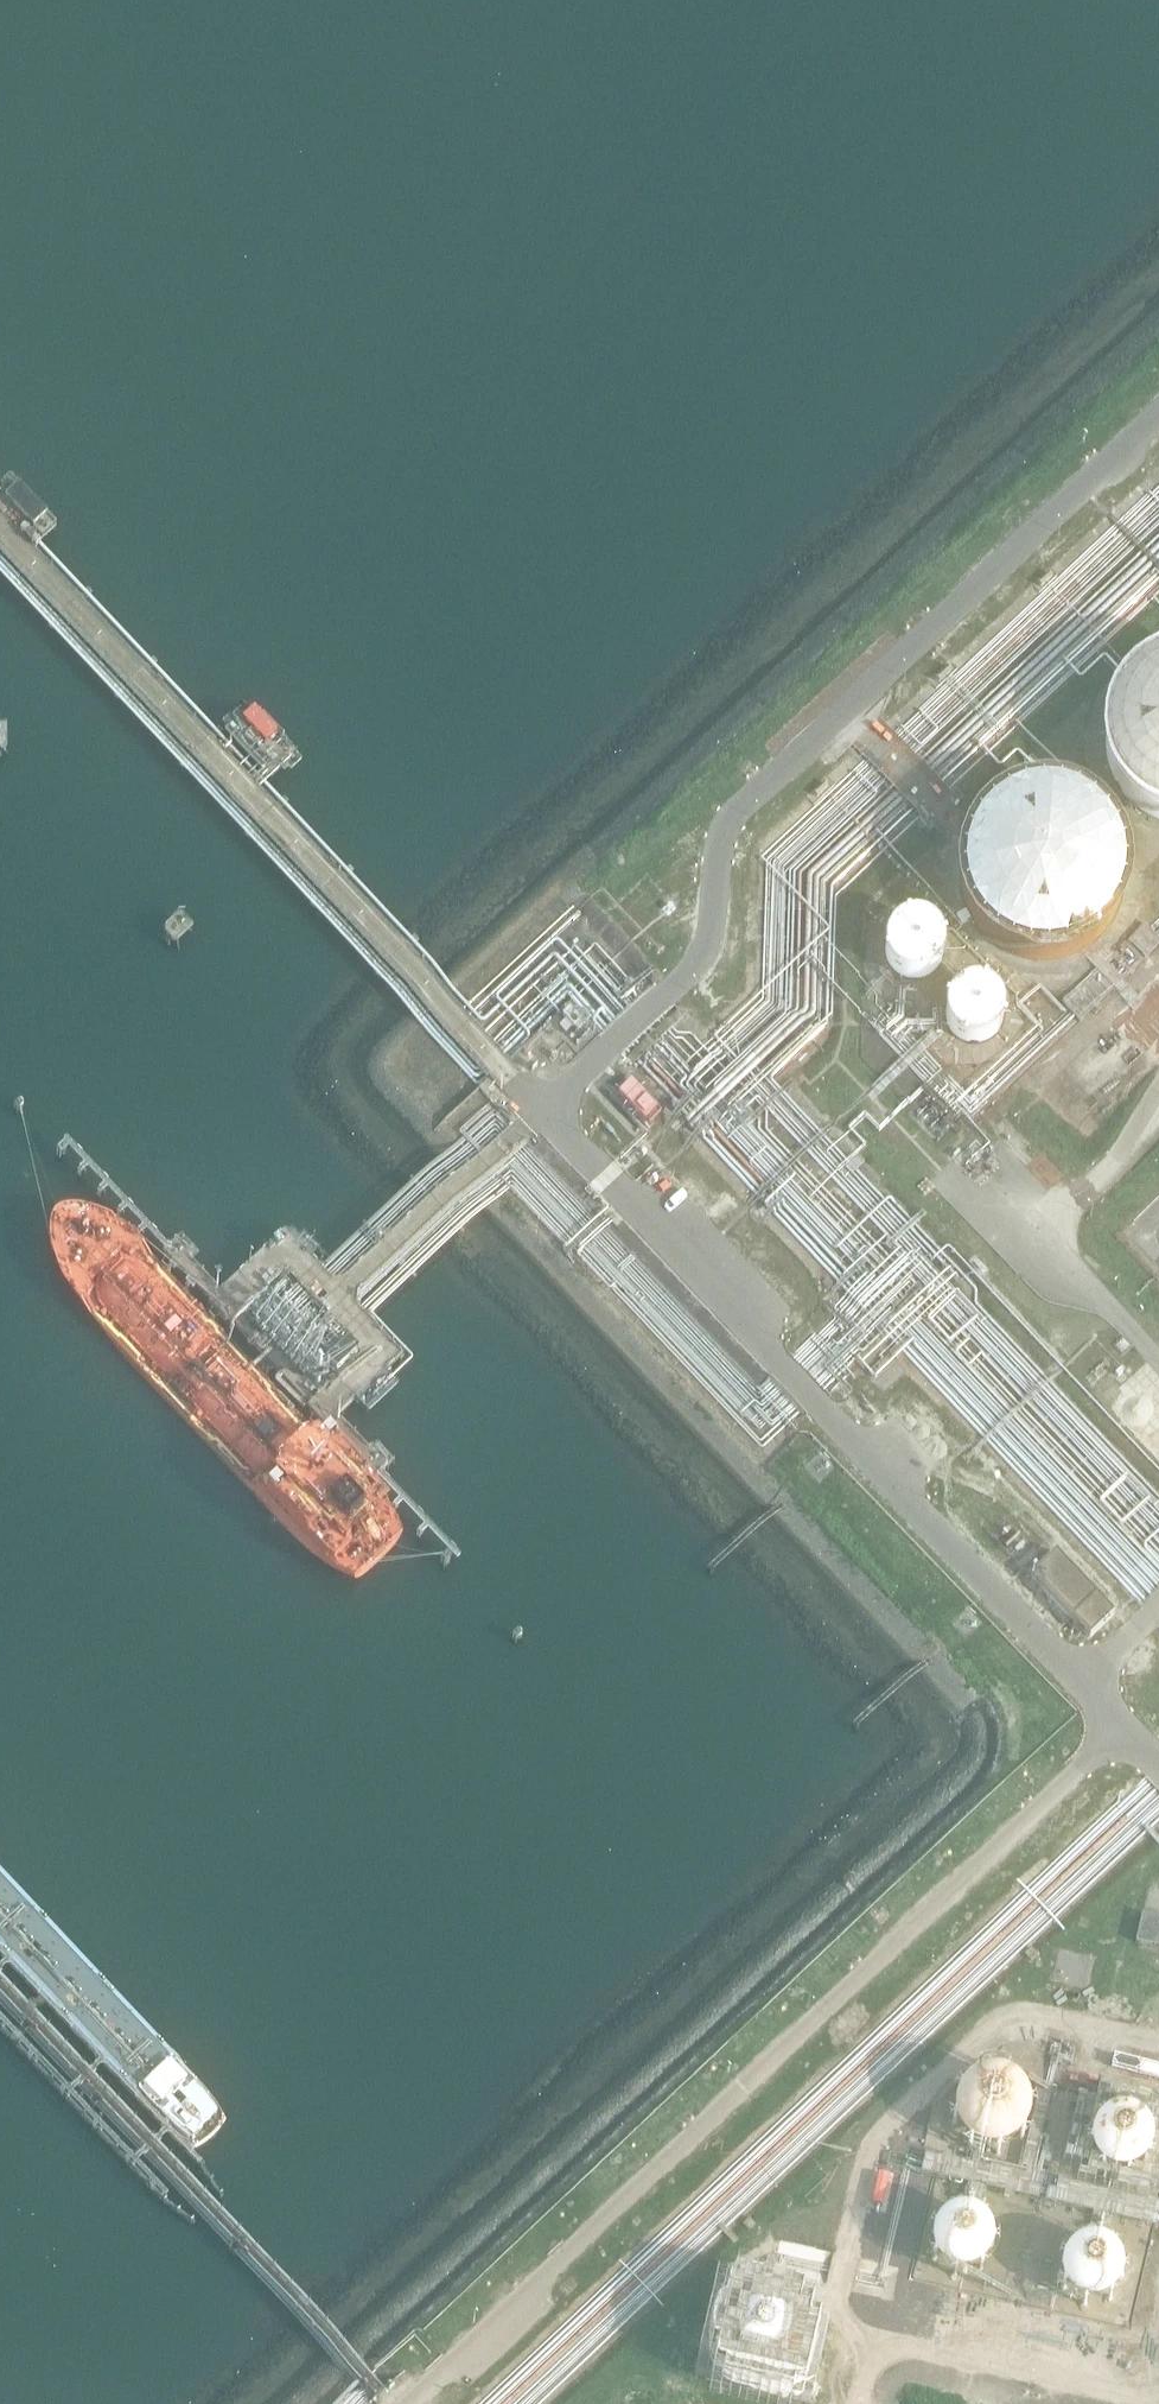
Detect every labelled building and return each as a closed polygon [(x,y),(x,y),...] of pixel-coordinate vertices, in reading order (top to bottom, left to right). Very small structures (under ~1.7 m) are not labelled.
[(1158,815),(1158,654),(1149,656),(1117,682),(1100,721),(1104,763),(1132,803),(1158,815)] [(994,943),(1037,961),(1079,957),(1111,936),(1130,907),(1135,860),(1122,827),(1095,800),(1050,787),(1011,795),(979,821),(962,861),(966,903),(994,943)] [(950,946),(950,945),(950,940),(948,934),(946,929),(942,924),(938,920),(932,917),(927,916),(922,915),(915,916),(911,917),(904,920),(900,923),(896,928),(893,933),(892,939),(891,944),(893,954),(895,959),(898,964),(902,968),(907,971),(913,973),(918,974),(923,974),(930,973),(936,970),(940,967),(946,959),(949,953),(950,946)] [(1005,1008),(1005,1006),(1005,1001),(1003,996),(1001,991),(997,987),(993,984),(988,981),(984,979),(977,979),(972,979),(968,980),(961,984),(958,987),(954,992),(952,997),(950,1006),(952,1016),(954,1020),(957,1024),(962,1029),(965,1031),(975,1034),(982,1033),(988,1032),(996,1026),(1002,1018),(1004,1013),(1005,1008)] [(1055,1553),(1040,1567),(1036,1563),(1028,1570),(1032,1575),(1031,1576),(1089,1638),(1113,1615),(1055,1553)] [(1142,1914),(1135,1943),(1158,1948),(1158,1918),(1142,1914)] [(1027,2092),(1027,2090),(1025,2081),(1021,2073),(1013,2067),(1007,2065),(1002,2064),(996,2065),(991,2066),(984,2071),(978,2079),(976,2083),(975,2090),(977,2099),(979,2105),(982,2108),(987,2112),(991,2114),(994,2116),(1001,2116),(1008,2116),(1011,2114),(1016,2112),(1020,2108),(1025,2100),(1027,2092)] [(1157,2136),(1156,2130),(1155,2125),(1152,2120),(1148,2114),(1145,2111),(1139,2107),(1132,2105),(1128,2105),(1122,2105),(1115,2106),(1111,2108),(1105,2112),(1101,2117),(1098,2122),(1095,2128),(1094,2134),(1095,2140),(1096,2146),(1098,2151),(1102,2157),(1106,2160),(1112,2164),(1118,2166),(1124,2167),(1131,2166),(1136,2165),(1141,2163),(1147,2159),(1151,2154),(1154,2148),(1156,2143),(1157,2136)] [(879,2175),(871,2211),(881,2214),(889,2177),(879,2175)] [(995,2237),(995,2236),(993,2226),(991,2221),(987,2215),(978,2209),(967,2205),(962,2205),(954,2207),(947,2210),(943,2213),(939,2218),(936,2223),(934,2228),(933,2235),(934,2241),(935,2247),(937,2252),(941,2257),(946,2262),(952,2265),(956,2267),(963,2268),(969,2267),(975,2266),(980,2263),(985,2260),(989,2256),(992,2250),(995,2243),(995,2237)] [(1123,2266),(1123,2265),(1123,2259),(1121,2253),(1118,2248),(1114,2243),(1107,2238),(1103,2236),(1097,2235),(1090,2234),(1086,2235),(1079,2237),(1073,2241),(1070,2244),(1066,2249),(1063,2254),(1062,2261),(1061,2266),(1062,2272),(1064,2278),(1067,2284),(1071,2288),(1081,2294),(1087,2296),(1094,2296),(1099,2296),(1105,2294),(1111,2290),(1114,2287),(1118,2283),(1121,2278),(1123,2273),(1123,2266)] [(780,2326),(780,2325),(779,2318),(777,2313),(773,2305),(769,2301),(764,2296),(759,2294),(753,2292),(746,2291),(738,2292),(734,2293),(728,2296),(722,2300),(718,2305),(714,2311),(712,2318),(711,2324),(712,2331),(714,2339),(717,2345),(721,2349),(725,2353),(730,2356),(737,2358),(744,2360),(750,2359),(758,2357),(765,2354),(770,2350),(774,2344),(777,2339),(779,2333),(780,2326)]
